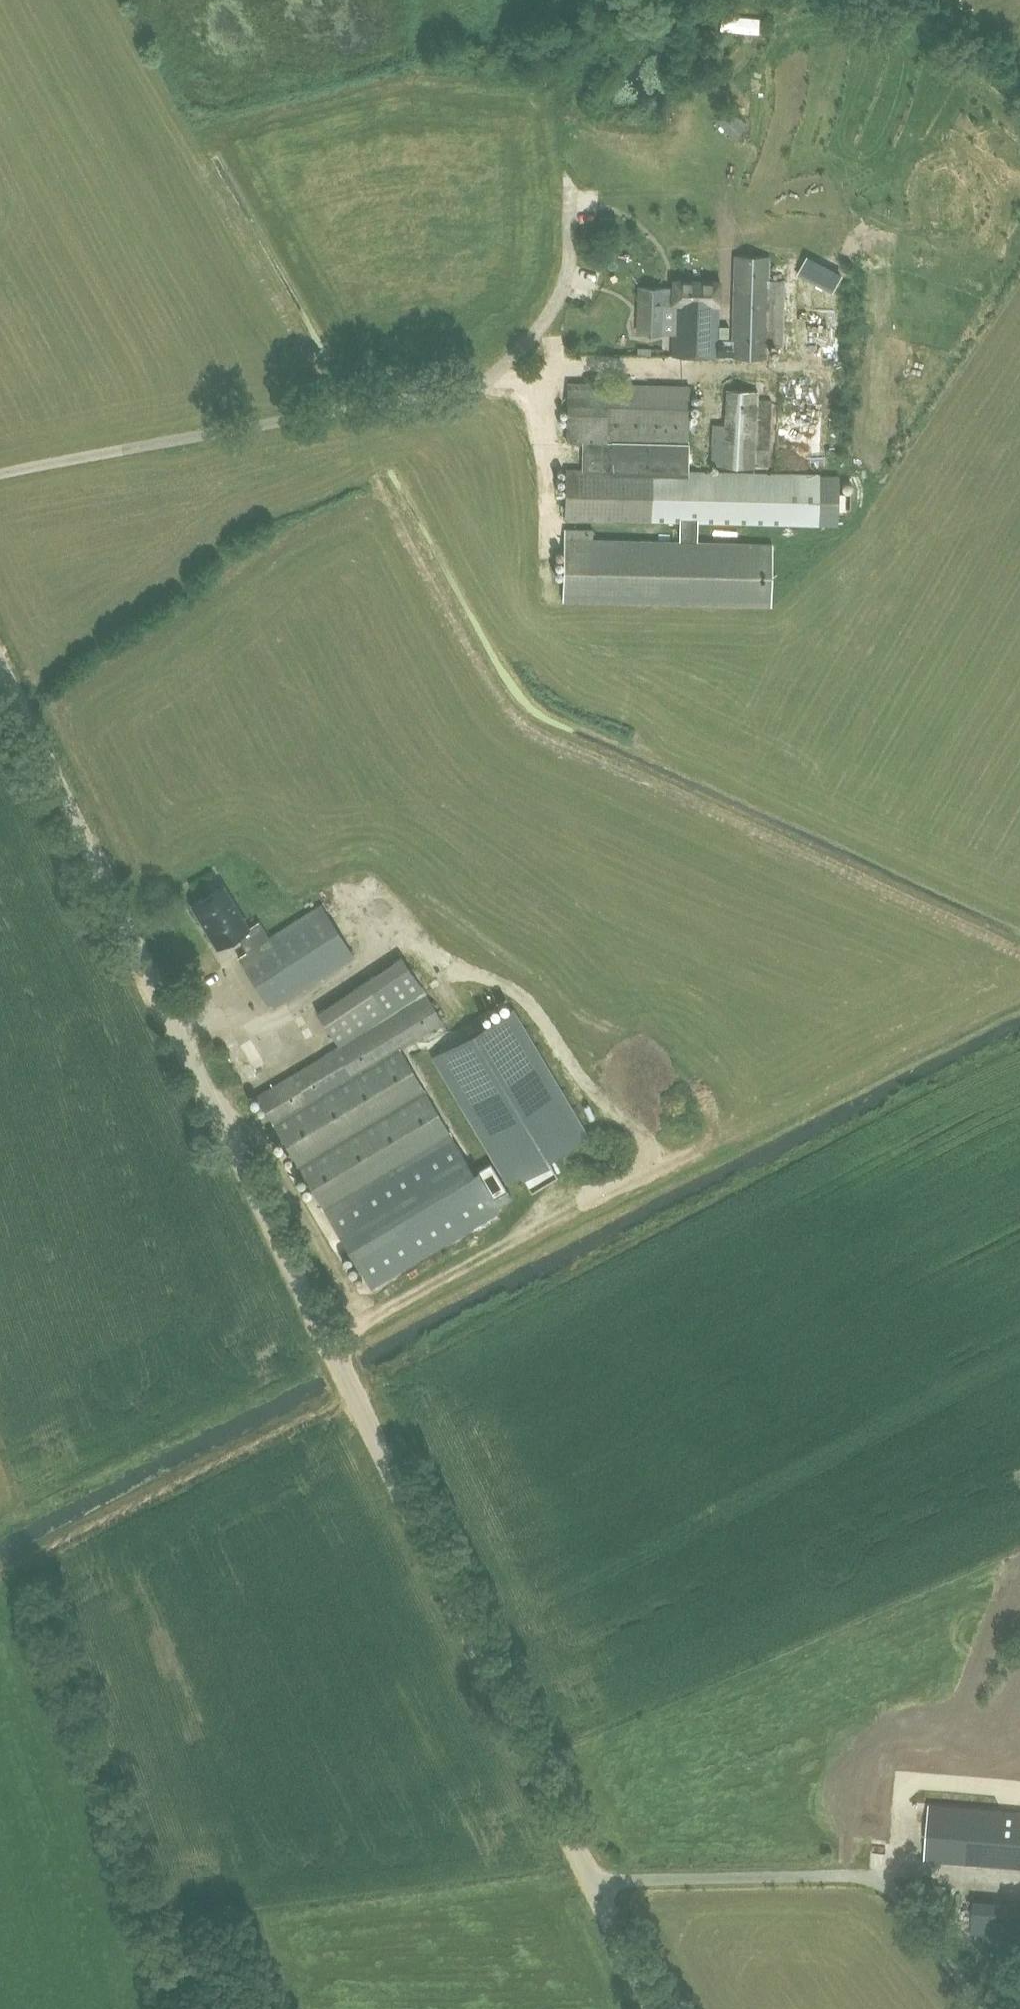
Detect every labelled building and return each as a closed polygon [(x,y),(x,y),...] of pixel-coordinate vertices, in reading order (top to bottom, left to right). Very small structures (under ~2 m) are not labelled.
[(739,106),(723,116),(738,140),(753,131),(739,106)] [(732,284),(734,284),(732,340),(717,339),(717,356),(766,357),(766,346),(773,347),(782,347),(784,280),(769,279),(769,256),(733,255),(732,284)] [(673,286),(665,286),(664,301),(673,302),(671,354),(717,356),(717,339),(718,304),(719,304),(720,280),(673,278),(673,286)] [(663,332),(664,301),(665,286),(639,285),(638,331),(663,332)] [(688,472),(689,444),(690,385),(569,382),(567,442),(582,443),(582,468),(566,467),(565,518),(655,521),(679,522),(698,522),(818,524),(819,475),(688,472)] [(769,461),(772,399),(759,398),(758,398),(758,391),(741,389),(726,388),(722,464),(754,468),(755,459),(769,461)] [(849,507),(849,488),(825,488),(824,521),(843,522),(843,507),(849,507)] [(560,601),(767,606),(768,542),(697,540),(698,522),(679,522),(679,540),(593,538),(593,530),(562,530),(560,601)] [(772,536),(771,526),(751,527),(751,537),(772,536)] [(351,958),(319,905),(269,936),(260,922),(248,929),(223,887),(193,905),(218,946),(236,935),(247,952),(239,957),(269,1007),(351,958)] [(471,1172),(446,1131),(398,1050),(399,1049),(430,1031),(436,1041),(449,1033),(423,989),(402,956),(318,1011),(339,1045),(254,1095),(375,1297),(500,1222),(493,1209),(511,1198),(489,1161),(471,1172)] [(507,1183),(514,1179),(525,1197),(558,1177),(547,1160),(587,1136),(512,1010),(432,1058),(507,1183)] [(262,1074),(273,1067),(258,1043),(248,1049),(262,1074)] [(929,1803),(924,1859),(1019,1867),(1019,1811),(929,1803)] [(994,1932),(993,1942),(1019,1945),(1019,1901),(973,1897),(970,1930),(994,1932)]
